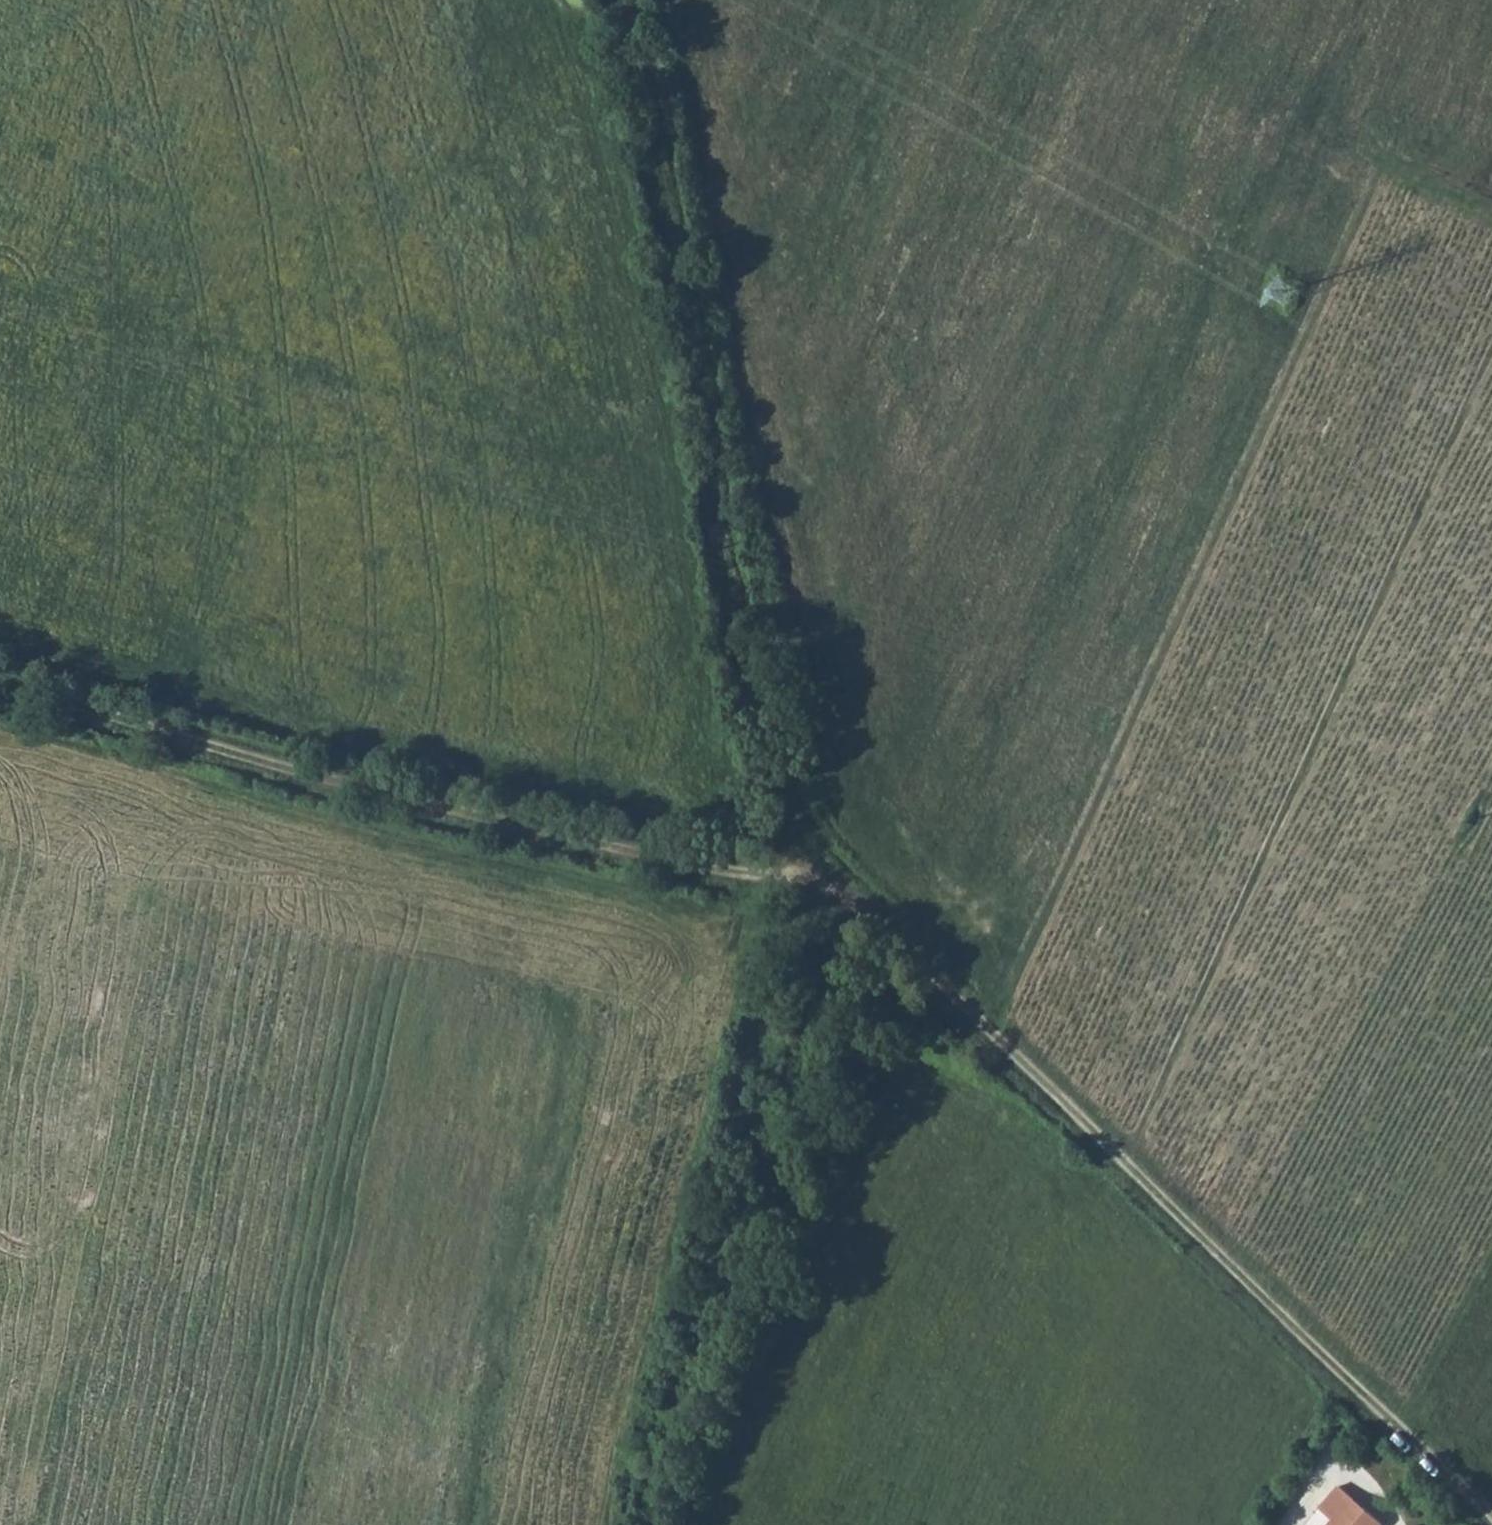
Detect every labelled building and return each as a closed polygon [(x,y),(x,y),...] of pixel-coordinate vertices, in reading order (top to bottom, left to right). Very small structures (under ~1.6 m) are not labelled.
[(1382,1524),(1338,1485),(1319,1509),(1331,1520),(1327,1524),(1381,1524),(1382,1524)]
